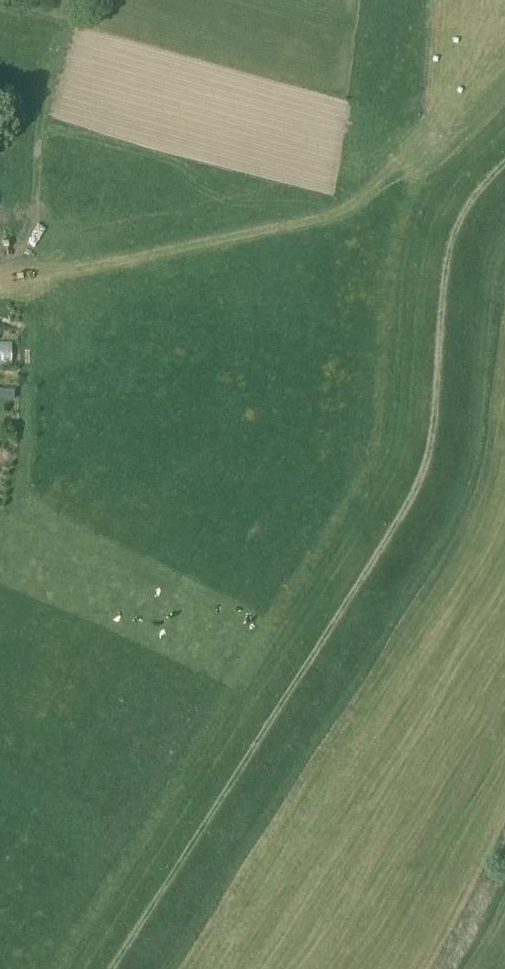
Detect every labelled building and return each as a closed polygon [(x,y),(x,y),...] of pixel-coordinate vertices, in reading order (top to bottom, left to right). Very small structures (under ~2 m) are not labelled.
[(0,391),(0,400),(13,401),(13,392),(0,391)]
